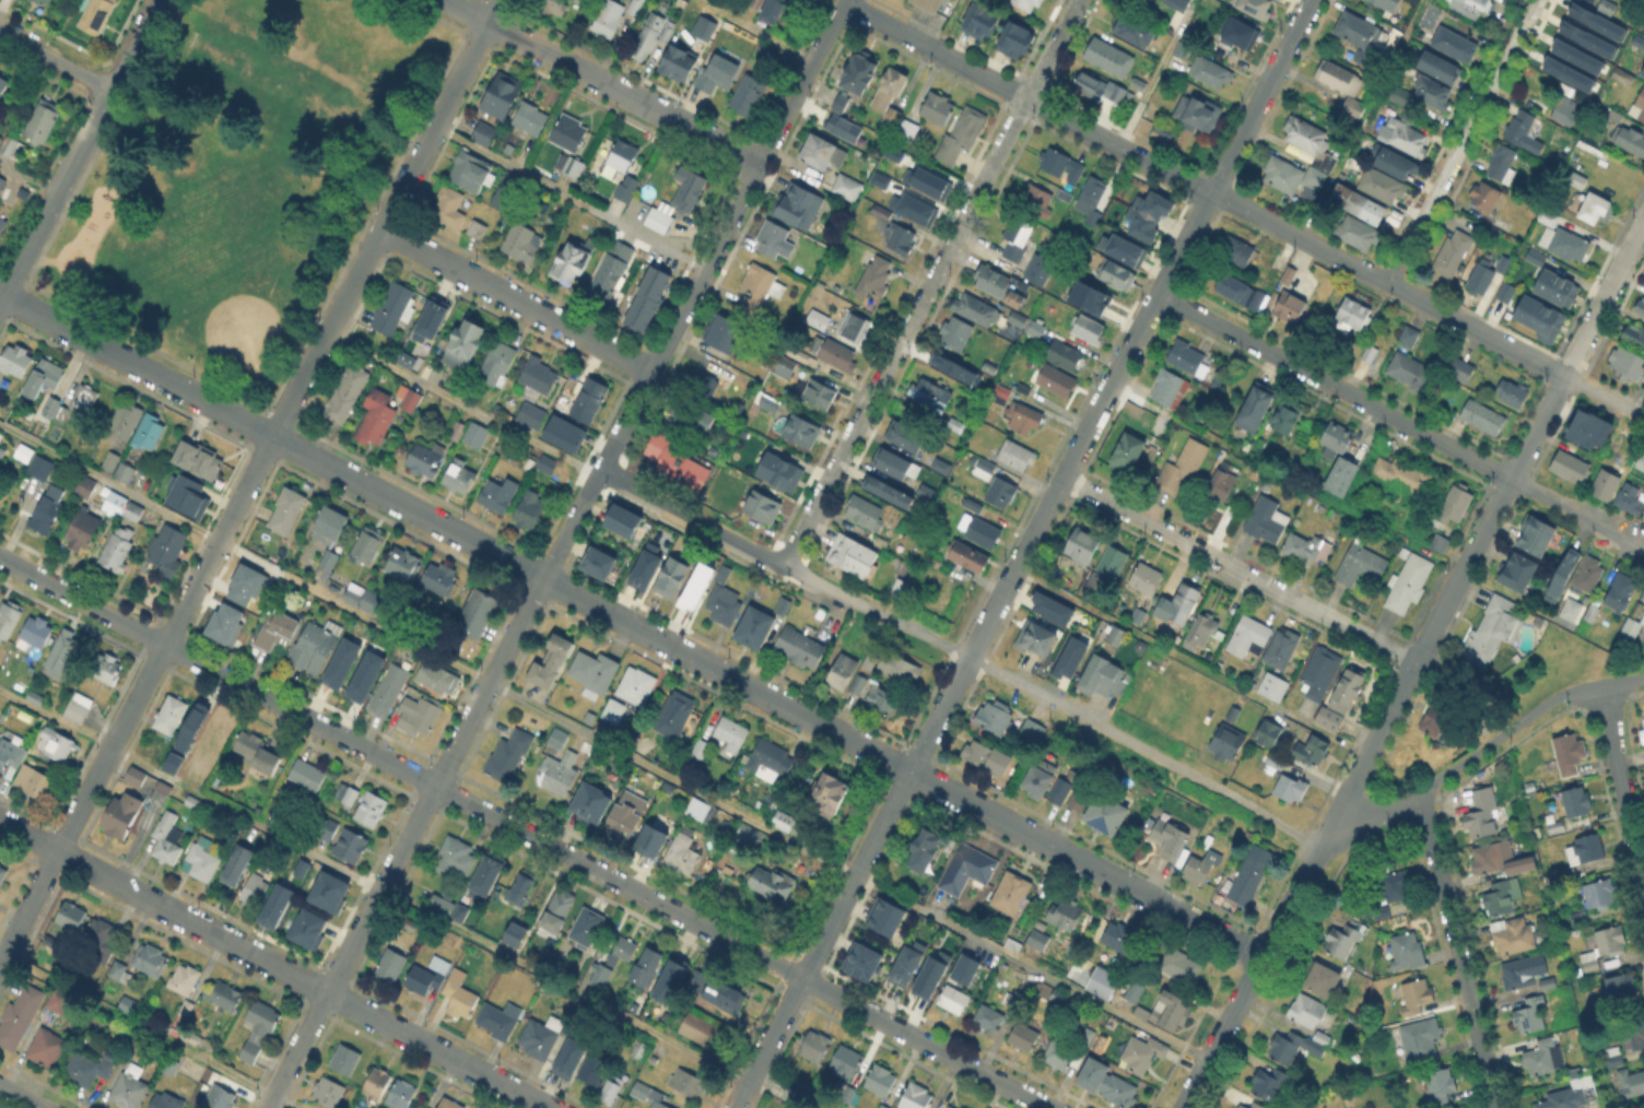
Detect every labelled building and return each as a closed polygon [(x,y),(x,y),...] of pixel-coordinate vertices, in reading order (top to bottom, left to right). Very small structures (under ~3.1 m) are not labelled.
[(77,25),(90,0),(118,0),(98,37),(77,25)] [(535,10),(539,0),(563,0),(563,1),(567,4),(560,16),(550,11),(547,16),(535,10)] [(590,31),(607,0),(610,0),(626,9),(621,17),(623,19),(610,43),(598,36),(599,35),(590,31)] [(629,12),(635,0),(645,0),(636,16),(629,12)] [(749,5),(751,0),(764,0),(758,11),(749,5)] [(762,11),(768,0),(776,0),(786,5),(778,20),(762,11)] [(936,14),(907,0),(942,0),(936,14)] [(1007,2),(1008,0),(1043,0),(1037,12),(1034,10),(1033,14),(1007,2)] [(1181,12),(1159,0),(1187,0),(1181,12)] [(1231,4),(1233,0),(1271,0),(1273,1),(1268,12),(1272,14),(1268,23),(1231,4)] [(1394,16),(1367,0),(1402,0),(1394,16)] [(1449,7),(1453,0),(1489,0),(1491,1),(1478,23),(1449,7)] [(1563,12),(1569,0),(1572,0),(1624,27),(1617,40),(1563,12)] [(1595,5),(1598,0),(1608,0),(1614,3),(1609,13),(1595,5)] [(958,25),(971,1),(994,13),(982,37),(958,25)] [(1375,48),(1386,54),(1377,72),(1355,61),(1360,50),(1362,51),(1363,48),(1335,34),(1346,12),(1384,31),(1375,48)] [(667,21),(645,63),(633,57),(636,50),(634,49),(653,13),(667,21)] [(690,32),(700,14),(717,23),(707,42),(690,32)] [(1263,33),(1252,55),(1242,49),(1241,51),(1219,40),(1232,16),(1263,33)] [(1114,34),(1111,33),(1117,19),(1125,23),(1127,17),(1156,33),(1148,51),(1114,34)] [(1609,59),(1555,31),(1562,17),(1617,46),(1609,59)] [(1021,48),(1018,56),(994,44),(1006,20),(1030,32),(1021,48)] [(1478,47),(1468,66),(1432,45),(1442,26),(1478,47)] [(1632,33),(1643,38),(1643,47),(1643,49),(1628,42),(1632,33)] [(1596,74),(1547,49),(1554,36),(1602,61),(1596,74)] [(1135,60),(1125,80),(1085,59),(1096,39),(1135,60)] [(777,48),(771,60),(758,54),(763,42),(777,48)] [(695,61),(684,84),(655,70),(668,43),(685,51),(683,56),(695,61)] [(1190,48),(1184,60),(1174,56),(1181,43),(1190,48)] [(862,51),(871,56),(870,58),(879,62),(873,75),(866,92),(864,91),(860,97),(839,86),(844,78),(843,78),(849,64),(850,66),(858,50),(862,51)] [(1463,69),(1454,87),(1419,69),(1428,51),(1463,69)] [(695,85),(712,52),(740,68),(728,91),(718,85),(712,95),(695,85)] [(1587,92),(1538,67),(1545,54),(1594,79),(1587,92)] [(1232,74),(1222,93),(1187,72),(1197,55),(1232,74)] [(1366,106),(1357,123),(1341,114),(1350,96),(1316,78),(1325,61),(1364,82),(1354,99),(1366,106)] [(1632,74),(1625,85),(1608,75),(1613,64),(1632,74)] [(871,107),(882,85),(881,84),(886,73),(889,74),(891,70),(906,78),(891,107),(905,115),(894,135),(878,127),(885,114),(871,107)] [(756,108),(750,118),(730,106),(741,87),(739,87),(749,71),(770,83),(755,107),(756,108)] [(522,84),(505,120),(483,109),(501,73),(522,84)] [(1107,86),(1099,102),(1075,89),(1083,73),(1107,86)] [(10,80),(0,101),(0,74),(10,80)] [(1452,105),(1446,115),(1412,97),(1421,78),(1422,75),(1453,92),(1447,103),(1452,105)] [(1405,103),(1404,107),(1389,99),(1397,86),(1410,94),(1405,103)] [(1631,114),(1643,88),(1643,120),(1631,114)] [(847,97),(838,113),(827,107),(836,92),(847,97)] [(953,107),(954,107),(946,127),(919,115),(924,106),(926,107),(932,92),(955,103),(953,107)] [(66,108),(47,145),(23,133),(42,95),(66,108)] [(1186,96),(1207,107),(1209,103),(1223,109),(1211,133),(1176,116),(1186,96)] [(1550,117),(1560,98),(1574,105),(1571,111),(1577,115),(1571,128),(1550,117)] [(550,116),(539,139),(513,126),(524,103),(550,116)] [(988,118),(968,153),(962,151),(953,167),(936,158),(951,131),(953,133),(967,107),(988,118)] [(820,126),(827,109),(860,127),(853,143),(820,126)] [(1515,118),(1519,109),(1536,119),(1522,148),(1503,138),(1505,132),(1504,131),(1507,127),(1508,127),(1513,117),(1515,118)] [(1617,125),(1604,118),(1609,109),(1621,116),(1617,125)] [(1417,116),(1410,127),(1430,138),(1422,149),(1428,152),(1422,161),(1387,142),(1393,132),(1387,129),(1393,117),(1400,121),(1401,120),(1407,110),(1417,116)] [(587,131),(575,154),(551,141),(565,115),(586,126),(584,129),(587,131)] [(1328,144),(1320,158),(1315,156),(1285,140),(1289,133),(1284,131),(1292,116),(1328,134),(1328,144)] [(920,129),(911,145),(896,137),(905,120),(920,129)] [(497,130),(489,149),(472,140),(482,122),(497,130)] [(1155,122),(1173,132),(1169,140),(1151,131),(1155,122)] [(1620,127),(1643,137),(1643,157),(1613,141),(1620,127)] [(10,135),(30,145),(21,163),(1,152),(10,135)] [(848,154),(842,167),(831,161),(825,172),(801,157),(813,135),(848,154)] [(638,151),(627,174),(609,164),(620,141),(638,151)] [(896,162),(881,154),(886,143),(902,152),(896,162)] [(1506,184),(1505,185),(1486,174),(1490,166),(1487,165),(1492,156),(1490,155),(1493,149),(1495,150),(1499,143),(1516,153),(1510,166),(1514,169),(1506,184)] [(1372,165),(1381,146),(1417,164),(1411,174),(1407,172),(1404,180),(1372,165)] [(1041,167),(1042,164),(1038,162),(1043,153),(1046,155),(1049,149),(1085,167),(1077,184),(1062,176),(1061,177),(1041,167)] [(495,179),(490,191),(482,187),(477,196),(448,180),(463,151),(494,167),(489,176),(495,179)] [(1272,154),(1307,173),(1316,157),(1324,162),(1327,153),(1338,160),(1315,202),(1302,195),(1306,187),(1301,185),(1293,199),(1261,181),(1268,169),(1265,168),(1272,154)] [(587,165),(580,180),(556,170),(564,154),(587,165)] [(899,179),(905,166),(913,170),(916,164),(951,181),(941,200),(899,179)] [(709,182),(690,217),(671,207),(684,184),(677,179),(683,167),(709,182)] [(1408,187),(1401,201),(1396,198),(1393,205),(1359,189),(1370,168),(1408,187)] [(889,178),(882,189),(867,180),(872,169),(889,178)] [(520,180),(503,211),(492,204),(509,174),(520,180)] [(1587,181),(1582,190),(1567,182),(1573,174),(1587,181)] [(864,187),(854,203),(849,201),(845,208),(829,198),(843,175),(864,187)] [(639,185),(627,204),(614,197),(626,177),(639,185)] [(1101,215),(1094,228),(1084,224),(1089,215),(1076,209),(1091,177),(1108,186),(1095,213),(1101,215)] [(794,180),(823,197),(806,229),(776,213),(794,180)] [(1386,209),(1376,227),(1327,202),(1337,182),(1386,209)] [(1477,211),(1479,209),(1469,203),(1471,198),(1468,196),(1475,185),(1478,187),(1480,182),(1502,195),(1486,223),(1472,215),(1475,210),(1477,211)] [(1049,215),(1046,221),(1019,205),(1031,185),(1056,198),(1046,214),(1049,215)] [(467,216),(458,232),(430,215),(446,186),(465,197),(457,211),(467,216)] [(1136,193),(1143,198),(1149,188),(1173,201),(1165,215),(1161,213),(1158,220),(1155,219),(1129,205),(1136,193)] [(1060,189),(1072,197),(1069,203),(1056,198),(1060,189)] [(884,205),(891,192),(899,197),(902,190),(937,208),(927,227),(884,205)] [(1617,209),(1608,225),(1599,220),(1596,226),(1581,217),(1593,196),(1617,209)] [(1155,219),(1152,226),(1156,228),(1149,244),(1125,231),(1130,221),(1122,216),(1128,204),(1129,205),(1155,219)] [(892,214),(889,222),(872,213),(876,205),(892,214)] [(674,220),(665,235),(645,223),(655,208),(674,220)] [(1595,245),(1585,264),(1574,260),(1572,263),(1538,247),(1549,226),(1540,222),(1546,211),(1583,229),(1578,237),(1595,245)] [(1340,225),(1346,215),(1385,236),(1379,247),(1374,244),(1367,256),(1328,234),(1335,222),(1340,225)] [(1494,215),(1513,224),(1507,235),(1490,226),(1494,215)] [(1037,228),(1017,263),(1002,256),(1010,241),(1003,238),(1015,216),(1037,228)] [(488,228),(480,241),(468,234),(475,221),(488,228)] [(795,246),(789,258),(779,254),(776,259),(759,250),(761,246),(755,243),(766,221),(790,233),(786,241),(795,246)] [(543,240),(531,266),(502,251),(515,223),(539,234),(538,237),(543,240)] [(918,237),(908,257),(886,246),(891,238),(886,236),(893,224),(918,237)] [(1472,247),(1471,246),(1467,254),(1466,254),(1452,280),(1433,270),(1452,235),(1456,237),(1459,232),(1476,239),(1472,247)] [(1140,250),(1131,267),(1102,251),(1111,235),(1140,250)] [(1256,250),(1246,270),(1236,264),(1235,267),(1220,258),(1229,243),(1226,241),(1230,236),(1256,250)] [(636,251),(608,306),(587,295),(615,240),(636,251)] [(578,273),(574,283),(553,273),(565,247),(571,250),(574,243),(592,250),(582,274),(578,273)] [(1527,249),(1542,258),(1538,266),(1523,258),(1527,249)] [(1056,263),(1044,287),(1024,278),(1035,254),(1056,263)] [(891,281),(881,298),(869,291),(865,297),(856,293),(877,256),(893,264),(885,278),(891,281)] [(1502,256),(1512,261),(1505,275),(1494,270),(1502,256)] [(1496,273),(1483,296),(1478,294),(1478,295),(1466,288),(1482,258),(1492,263),(1489,269),(1496,273)] [(1106,261),(1116,267),(1117,264),(1135,274),(1134,278),(1136,279),(1128,293),(1097,276),(1106,261)] [(786,288),(780,299),(768,294),(758,316),(741,308),(747,297),(751,299),(753,294),(741,288),(753,264),(777,276),(776,282),(786,288)] [(1013,281),(1003,299),(978,285),(983,276),(979,275),(984,266),(1013,281)] [(653,267),(676,279),(646,335),(624,323),(639,296),(637,295),(653,267)] [(1301,278),(1296,287),(1282,281),(1289,267),(1297,272),(1296,275),(1301,278)] [(1557,278),(1570,284),(1559,305),(1530,290),(1535,281),(1539,283),(1545,271),(1557,278)] [(1268,296),(1259,314),(1214,291),(1223,273),(1268,296)] [(1099,316),(1065,298),(1076,278),(1109,295),(1099,316)] [(414,310),(408,323),(401,320),(392,338),(372,328),(395,282),(415,293),(408,307),(414,310)] [(1502,302),(1493,297),(1501,283),(1510,287),(1502,302)] [(1305,303),(1296,325),(1275,315),(1284,293),(1305,303)] [(1014,294),(1025,299),(1019,310),(1009,305),(1014,294)] [(966,295),(1010,319),(1005,329),(993,322),(989,329),(954,309),(961,296),(965,298),(966,295)] [(447,307),(431,339),(424,335),(421,342),(409,337),(428,297),(447,307)] [(1374,311),(1364,330),(1362,329),(1360,333),(1351,329),(1348,334),(1332,327),(1348,297),(1374,311)] [(1642,298),(1643,299),(1643,318),(1632,311),(1637,300),(1641,303),(1642,298)] [(1529,299),(1555,314),(1545,334),(1517,320),(1518,317),(1513,315),(1516,308),(1524,311),(1529,299)] [(803,320),(822,329),(828,316),(809,307),(803,320)] [(1045,328),(1041,338),(1009,322),(1014,313),(1045,328)] [(438,358),(460,315),(485,327),(463,372),(438,358)] [(740,342),(733,355),(703,339),(716,315),(747,331),(740,342)] [(873,326),(864,343),(861,342),(860,344),(842,334),(853,315),(873,326)] [(1107,329),(1097,347),(1072,333),(1082,315),(1107,329)] [(948,318),(959,325),(961,320),(975,329),(961,354),(941,342),(944,337),(939,333),(948,318)] [(1641,327),(1643,329),(1643,352),(1620,339),(1627,328),(1628,329),(1630,325),(1639,330),(1641,327)] [(1420,333),(1412,347),(1400,341),(1408,327),(1420,333)] [(829,340),(856,354),(852,363),(857,366),(852,375),(818,357),(825,342),(826,343),(829,340)] [(518,352),(501,390),(478,379),(496,341),(518,352)] [(1083,355),(1075,374),(1047,359),(1056,341),(1083,355)] [(1206,355),(1195,376),(1167,361),(1178,341),(1206,355)] [(5,374),(0,371),(0,360),(9,344),(16,349),(19,344),(28,350),(26,353),(34,357),(23,377),(20,375),(19,378),(7,372),(5,374)] [(1619,345),(1643,358),(1643,366),(1643,368),(1641,374),(1643,374),(1642,379),(1639,378),(1637,380),(1609,367),(1611,362),(1609,361),(1614,349),(1617,350),(1619,345)] [(1378,352),(1371,364),(1362,358),(1370,346),(1378,352)] [(414,357),(408,368),(392,361),(399,349),(414,357)] [(932,350),(976,373),(970,385),(926,362),(932,350)] [(1436,372),(1424,397),(1408,389),(1410,386),(1387,375),(1397,353),(1436,372)] [(798,365),(788,382),(774,375),(784,356),(798,365)] [(44,357),(66,368),(55,389),(44,382),(36,398),(25,392),(44,357)] [(560,373),(548,397),(519,382),(531,357),(560,373)] [(1446,374),(1449,366),(1452,367),(1456,358),(1476,368),(1467,385),(1446,374)] [(990,374),(978,368),(982,359),(995,366),(990,374)] [(324,415),(327,410),(325,409),(329,399),(331,401),(343,379),(341,378),(347,368),(349,369),(351,364),(371,375),(344,426),(324,415)] [(1078,382),(1068,400),(1036,382),(1047,365),(1078,382)] [(1155,381),(1162,368),(1186,380),(1185,381),(1190,384),(1176,412),(1150,398),(1159,382),(1155,381)] [(965,385),(982,392),(989,375),(972,369),(965,385)] [(718,381),(706,406),(682,396),(695,370),(718,381)] [(610,389),(592,425),(572,415),(589,379),(610,389)] [(925,379),(953,396),(942,415),(906,394),(912,384),(920,388),(925,379)] [(812,380),(835,393),(833,398),(834,398),(826,411),(800,396),(801,394),(796,391),(800,382),(808,388),(812,380)] [(1503,380),(1517,387),(1519,385),(1531,390),(1522,411),(1500,400),(1502,396),(1496,393),(1503,380)] [(99,392),(81,424),(71,419),(78,409),(68,403),(81,381),(99,392)] [(1261,413),(1255,427),(1234,416),(1253,381),(1273,392),(1261,413)] [(1019,384),(1031,390),(1028,397),(1015,390),(1019,384)] [(997,385),(1012,392),(1003,408),(988,400),(997,385)] [(424,398),(413,416),(400,409),(406,399),(399,396),(403,386),(424,398)] [(398,413),(380,446),(372,440),(369,446),(356,439),(368,419),(366,419),(371,410),(365,408),(375,389),(391,398),(388,406),(398,413)] [(756,403),(761,392),(782,402),(776,413),(756,403)] [(51,397),(59,401),(59,402),(70,409),(62,423),(44,412),(51,397)] [(1303,410),(1289,434),(1272,424),(1282,408),(1277,404),(1282,397),(1303,410)] [(1507,419),(1498,438),(1460,420),(1470,400),(1507,419)] [(143,412),(128,443),(115,436),(117,432),(110,428),(124,401),(143,412)] [(548,413),(538,432),(516,422),(526,402),(548,413)] [(678,433),(667,428),(680,402),(715,419),(705,437),(681,425),(678,433)] [(1030,438),(1029,439),(1007,428),(1010,421),(1002,417),(1007,409),(1009,410),(1013,402),(1045,416),(1038,431),(1034,428),(1030,438)] [(1612,423),(1596,452),(1563,435),(1578,405),(1612,423)] [(539,435),(552,412),(586,429),(573,452),(539,435)] [(166,427),(154,451),(152,449),(150,453),(132,445),(148,414),(163,422),(162,425),(166,427)] [(462,435),(458,445),(444,437),(449,426),(448,426),(454,416),(468,424),(462,435)] [(821,431),(811,449),(784,436),(794,416),(821,431)] [(951,419),(965,426),(961,435),(947,427),(951,419)] [(926,436),(917,452),(888,437),(896,421),(926,436)] [(1355,434),(1343,456),(1337,453),(1332,461),(1318,453),(1320,450),(1316,447),(1331,421),(1355,434)] [(477,424),(491,432),(481,451),(465,443),(472,426),(474,427),(477,424)] [(712,470),(700,495),(653,472),(657,462),(645,456),(657,431),(686,445),(682,456),(712,470)] [(1148,443),(1148,444),(1135,471),(1134,471),(1131,476),(1112,467),(1127,435),(1129,434),(1148,443)] [(199,439),(218,449),(216,453),(224,458),(213,478),(173,457),(185,435),(198,441),(199,439)] [(423,438),(447,451),(432,480),(421,473),(420,475),(402,465),(418,439),(421,441),(423,438)] [(1210,449),(1189,488),(1184,485),(1177,497),(1155,485),(1169,462),(1175,467),(1190,438),(1210,449)] [(1037,455),(1032,467),(1028,464),(1024,472),(998,459),(1008,440),(1037,455)] [(909,468),(903,480),(872,463),(882,447),(912,462),(909,468)] [(789,492),(752,473),(765,448),(802,468),(789,492)] [(1592,465),(1581,487),(1551,472),(1562,450),(1592,465)] [(119,457),(113,472),(103,467),(110,452),(119,457)] [(532,465),(540,452),(555,460),(549,473),(532,465)] [(1641,453),(1643,455),(1643,476),(1632,469),(1641,453)] [(55,463),(47,480),(28,472),(36,455),(55,463)] [(949,463),(943,474),(928,465),(933,456),(949,463)] [(1363,468),(1343,500),(1323,488),(1341,457),(1343,456),(1363,468)] [(1379,457),(1394,463),(1396,459),(1418,469),(1419,469),(1420,465),(1425,469),(1426,469),(1437,474),(1425,499),(1372,474),(1379,457)] [(477,474),(466,495),(444,484),(458,459),(467,463),(463,468),(477,474)] [(997,465),(989,481),(974,473),(982,459),(997,465)] [(136,470),(129,484),(116,478),(122,463),(136,470)] [(1622,478),(1609,504),(1590,495),(1604,468),(1622,478)] [(1238,479),(1224,506),(1206,497),(1219,469),(1238,479)] [(166,484),(173,471),(179,474),(180,472),(203,484),(200,490),(211,495),(199,518),(166,499),(172,487),(166,484)] [(915,497),(908,509),(865,486),(870,474),(915,497)] [(85,476),(97,483),(87,499),(75,493),(85,476)] [(1018,488),(1007,510),(986,499),(997,479),(1018,488)] [(491,480),(505,487),(508,481),(520,486),(505,517),(479,504),(491,480)] [(919,482),(935,490),(929,499),(914,492),(919,482)] [(52,483),(67,491),(59,504),(62,506),(47,534),(30,526),(52,483)] [(1637,498),(1643,502),(1643,512),(1641,518),(1617,505),(1628,483),(1641,491),(1637,498)] [(1469,488),(1468,492),(1475,496),(1459,524),(1448,519),(1443,530),(1426,521),(1436,502),(1443,506),(1453,487),(1455,487),(1459,490),(1463,484),(1469,488)] [(309,498),(287,538),(268,526),(281,503),(279,502),(287,486),(309,498)] [(126,497),(116,516),(98,507),(107,488),(126,497)] [(952,488),(964,495),(959,505),(947,498),(952,488)] [(547,505),(532,533),(518,527),(515,519),(529,491),(545,499),(544,503),(547,505)] [(745,510),(755,492),(784,506),(774,526),(745,510)] [(846,517),(853,505),(850,503),(854,495),(883,509),(878,520),(883,523),(878,533),(846,517)] [(1291,518),(1277,546),(1244,531),(1261,495),(1280,504),(1277,511),(1291,518)] [(967,499),(982,506),(977,515),(963,508),(967,499)] [(91,506),(86,511),(102,520),(85,553),(68,543),(70,540),(64,537),(83,502),(91,506)] [(144,509),(137,524),(130,521),(129,526),(122,522),(130,503),(144,509)] [(643,517),(632,539),(606,526),(618,504),(643,517)] [(348,519),(336,541),(328,538),(321,551),(308,544),(327,508),(348,519)] [(1002,532),(993,551),(965,538),(968,533),(959,529),(966,514),(1002,532)] [(1555,533),(1542,558),(1516,544),(1526,526),(1523,524),(1528,516),(1553,530),(1553,532),(1555,533)] [(181,528),(179,532),(189,538),(176,564),(180,565),(173,579),(160,573),(163,567),(148,559),(152,551),(151,550),(161,530),(164,531),(169,521),(181,528)] [(134,532),(130,542),(134,544),(121,576),(98,566),(111,534),(115,535),(118,526),(134,532)] [(387,537),(371,566),(367,565),(366,568),(349,558),(366,526),(387,537)] [(1100,540),(1088,565),(1072,558),(1075,555),(1068,553),(1079,530),(1100,540)] [(1292,533),(1310,542),(1312,543),(1315,537),(1332,545),(1331,545),(1325,558),(1318,555),(1314,562),(1305,557),(1302,564),(1281,553),(1292,533)] [(879,555),(866,579),(826,559),(839,534),(879,555)] [(1451,542),(1444,555),(1431,547),(1437,534),(1451,542)] [(1389,563),(1379,582),(1361,573),(1352,588),(1336,579),(1359,535),(1366,540),(1362,547),(1389,563)] [(989,559),(980,574),(947,556),(955,541),(989,559)] [(618,558),(604,581),(578,567),(590,544),(618,558)] [(1580,552),(1552,603),(1540,597),(1567,545),(1580,552)] [(424,558),(411,585),(385,571),(398,546),(424,558)] [(1129,555),(1117,578),(1099,569),(1111,546),(1129,555)] [(643,547),(661,556),(643,591),(625,581),(643,547)] [(339,556),(332,570),(321,565),(328,551),(339,556)] [(1435,566),(1421,594),(1422,596),(1418,604),(1412,601),(1405,616),(1385,606),(1390,594),(1385,592),(1394,575),(1399,578),(1412,553),(1435,566)] [(1537,567),(1523,593),(1501,581),(1514,555),(1537,567)] [(1588,556),(1606,566),(1592,596),(1584,591),(1574,585),(1588,556)] [(263,573),(245,606),(225,596),(231,585),(227,584),(239,559),(263,573)] [(691,569),(674,600),(667,596),(670,588),(660,584),(672,559),(691,569)] [(700,559),(714,567),(692,612),(677,604),(700,559)] [(434,563),(445,568),(446,566),(459,573),(448,597),(423,585),(434,563)] [(1165,575),(1153,598),(1129,586),(1141,563),(1165,575)] [(1604,604),(1620,574),(1640,584),(1623,614),(1604,604)] [(909,586),(901,601),(891,594),(900,580),(909,586)] [(1202,591),(1186,627),(1165,618),(1183,581),(1202,591)] [(744,605),(732,627),(713,617),(716,612),(707,609),(719,586),(728,590),(726,596),(744,605)] [(1072,608),(1064,626),(1029,608),(1033,600),(1029,598),(1034,588),(1072,608)] [(367,589),(385,599),(375,616),(345,600),(351,590),(363,597),(367,589)] [(500,601),(480,641),(457,629),(473,596),(484,593),(500,601)] [(782,594),(791,600),(784,616),(773,611),(782,594)] [(1523,622),(1512,644),(1503,638),(1486,671),(1459,657),(1475,627),(1478,629),(1495,594),(1519,606),(1514,617),(1523,622)] [(8,643),(0,638),(0,608),(4,601),(10,603),(11,602),(21,606),(20,609),(24,611),(8,643)] [(1573,603),(1574,601),(1583,606),(1574,624),(1564,618),(1573,603)] [(1602,605),(1594,624),(1585,620),(1594,602),(1602,605)] [(225,646),(201,633),(212,613),(214,614),(219,605),(240,616),(225,646)] [(759,649),(733,636),(749,605),(775,618),(759,649)] [(280,613),(300,624),(285,650),(275,645),(270,653),(255,645),(270,615),(277,620),(280,613)] [(1184,646),(1198,615),(1203,617),(1206,615),(1213,618),(1211,622),(1216,623),(1201,655),(1184,646)] [(1273,632),(1259,656),(1249,650),(1244,660),(1226,649),(1245,615),(1273,632)] [(33,616),(38,618),(39,617),(42,617),(48,621),(48,622),(48,624),(55,627),(46,644),(43,649),(22,639),(31,618),(32,618),(33,616)] [(1044,657),(1025,647),(1023,651),(1010,645),(1025,616),(1056,633),(1044,657)] [(1640,625),(1643,617),(1643,625),(1634,643),(1621,635),(1630,620),(1640,625)] [(343,629),(318,677),(289,661),(305,630),(306,630),(310,623),(325,629),(329,623),(343,629)] [(826,648),(813,673),(796,663),(794,667),(785,661),(788,656),(776,649),(788,626),(826,648)] [(1128,633),(1119,648),(1106,641),(1115,626),(1128,633)] [(66,627),(75,633),(71,639),(80,644),(61,680),(43,671),(66,627)] [(1292,658),(1283,672),(1264,660),(1279,634),(1282,636),(1288,629),(1303,638),(1291,658),(1292,658)] [(547,689),(524,677),(532,659),(543,664),(545,660),(541,658),(547,647),(544,646),(552,630),(572,641),(547,689)] [(1049,673),(1069,634),(1088,643),(1069,677),(1061,674),(1059,679),(1049,673)] [(361,645),(337,691),(318,681),(342,635),(361,645)] [(861,668),(872,646),(883,652),(871,673),(861,668)] [(1343,659),(1320,705),(1305,697),(1307,692),(1303,689),(1305,684),(1301,682),(1318,647),(1343,659)] [(384,657),(361,703),(342,693),(366,648),(384,657)] [(878,669),(886,651),(921,670),(914,684),(912,683),(909,686),(878,669)] [(118,676),(120,677),(113,688),(94,676),(107,653),(111,656),(119,660),(117,662),(125,667),(118,676)] [(583,653),(599,662),(602,655),(622,665),(603,698),(600,696),(596,703),(583,695),(588,685),(569,675),(583,653)] [(1126,671),(1109,698),(1095,689),(1091,697),(1077,688),(1088,671),(1087,670),(1096,653),(1126,671)] [(859,663),(844,692),(827,683),(844,655),(859,663)] [(461,679),(453,695),(444,691),(443,694),(416,681),(427,661),(461,679)] [(659,679),(638,717),(632,715),(623,730),(600,718),(611,698),(624,706),(627,700),(614,694),(625,674),(624,674),(631,662),(659,679)] [(411,673),(386,720),(368,710),(394,663),(411,673)] [(1364,687),(1347,717),(1342,715),(1339,721),(1343,723),(1337,734),(1315,721),(1324,706),(1327,708),(1351,664),(1367,674),(1362,685),(1364,687)] [(1265,670),(1288,682),(1277,703),(1254,691),(1265,670)] [(869,681),(860,697),(849,692),(858,675),(869,681)] [(879,689),(901,699),(894,715),(869,704),(874,689),(878,691),(879,689)] [(95,702),(83,724),(62,715),(74,691),(95,702)] [(697,703),(677,741),(655,729),(676,691),(697,703)] [(189,704),(172,738),(153,728),(171,695),(189,704)] [(407,698),(420,705),(423,698),(443,708),(428,736),(419,732),(416,736),(398,727),(406,709),(402,708),(407,698)] [(185,752),(172,744),(196,699),(210,707),(185,752)] [(975,723),(984,707),(986,709),(989,703),(998,707),(999,705),(1015,712),(1010,722),(1012,723),(1007,734),(1005,733),(1001,740),(984,731),(985,728),(975,723)] [(1433,704),(1457,718),(1458,715),(1465,718),(1457,731),(1460,732),(1454,744),(1440,735),(1437,740),(1418,729),(1433,704)] [(1241,711),(1235,723),(1228,719),(1233,708),(1241,711)] [(211,716),(216,718),(218,717),(231,723),(209,763),(204,761),(201,768),(190,763),(195,755),(190,753),(211,716)] [(751,729),(737,757),(724,751),(728,743),(715,738),(726,716),(751,729)] [(1024,716),(1044,726),(1035,741),(1017,731),(1024,716)] [(1282,730),(1271,749),(1256,741),(1267,721),(1282,730)] [(1247,736),(1233,764),(1226,759),(1224,764),(1212,757),(1214,752),(1208,749),(1222,723),(1247,736)] [(535,739),(507,785),(484,771),(503,739),(509,743),(518,729),(535,739)] [(569,736),(563,751),(548,743),(555,729),(569,736)] [(52,742),(46,739),(50,731),(55,733),(56,731),(77,742),(66,762),(47,752),(52,742)] [(280,761),(271,775),(256,766),(258,764),(234,751),(245,732),(266,744),(262,750),(280,761)] [(1332,746),(1319,767),(1303,764),(1292,757),(1300,743),(1306,747),(1314,735),(1332,746)] [(1574,735),(1576,743),(1583,742),(1586,757),(1580,759),(1581,765),(1576,765),(1578,775),(1562,778),(1553,740),(1574,735)] [(698,758),(704,741),(695,738),(689,754),(698,758)] [(795,761),(784,781),(777,778),(774,785),(745,769),(762,739),(792,756),(790,758),(795,761)] [(4,775),(0,773),(0,744),(2,745),(4,741),(28,752),(19,770),(9,766),(4,775)] [(712,746),(703,763),(692,756),(701,741),(712,746)] [(976,742),(997,754),(994,761),(998,763),(991,773),(963,755),(970,744),(973,746),(976,742)] [(183,757),(174,774),(160,767),(168,750),(183,757)] [(578,756),(572,769),(577,773),(565,798),(541,786),(547,774),(541,770),(548,756),(563,764),(568,751),(578,756)] [(1019,785),(1030,762),(1033,764),(1037,756),(1056,766),(1052,774),(1041,797),(1038,795),(1036,800),(1025,793),(1028,789),(1019,785)] [(1284,764),(1280,771),(1268,764),(1273,756),(1284,764)] [(327,774),(317,792),(290,778),(300,759),(327,774)] [(11,788),(23,765),(57,782),(44,809),(32,803),(34,799),(11,788)] [(149,776),(140,789),(127,780),(134,766),(149,776)] [(668,783),(662,792),(645,781),(650,773),(668,783)] [(1058,805),(1044,798),(1057,775),(1070,782),(1058,805)] [(1308,787),(1299,806),(1285,800),(1283,804),(1271,799),(1283,775),(1308,787)] [(837,813),(833,822),(823,817),(824,815),(809,808),(826,776),(841,783),(839,786),(847,790),(846,792),(852,797),(841,815),(837,813)] [(572,809),(586,780),(615,794),(601,824),(572,809)] [(360,793),(345,816),(339,812),(343,803),(334,798),(342,783),(360,793)] [(1079,812),(1064,803),(1073,785),(1089,793),(1079,812)] [(632,787),(651,797),(627,846),(604,834),(626,789),(630,791),(632,787)] [(1584,787),(1588,799),(1589,799),(1592,810),(1588,811),(1589,814),(1569,821),(1561,793),(1584,787)] [(354,817),(362,803),(360,802),(363,794),(365,795),(369,788),(388,798),(384,806),(387,809),(383,816),(380,815),(374,827),(354,817)] [(1494,832),(1469,837),(1465,816),(1479,813),(1475,793),(1493,789),(1499,812),(1491,814),(1494,832)] [(127,794),(143,802),(125,840),(102,828),(117,799),(124,802),(127,794)] [(1085,822),(1102,794),(1129,812),(1112,841),(1101,835),(1103,832),(1085,822)] [(207,804),(201,813),(186,804),(191,797),(207,804)] [(712,806),(703,823),(686,813),(695,798),(712,806)] [(184,848),(174,868),(154,859),(155,856),(153,854),(161,840),(154,837),(166,811),(178,816),(173,829),(183,834),(177,846),(184,848)] [(796,820),(788,834),(773,826),(779,812),(796,820)] [(339,826),(330,841),(316,834),(325,818),(339,826)] [(1160,818),(1173,825),(1174,823),(1185,828),(1183,834),(1190,838),(1176,864),(1159,856),(1163,847),(1150,839),(1160,818)] [(649,822),(670,833),(657,858),(636,848),(649,822)] [(1565,832),(1550,835),(1548,825),(1563,822),(1565,832)] [(753,845),(759,832),(743,823),(736,836),(753,845)] [(337,848),(342,838),(340,836),(344,828),(369,841),(355,869),(330,856),(334,847),(337,848)] [(912,868),(917,854),(912,851),(916,841),(919,842),(926,828),(939,834),(937,838),(942,841),(927,875),(912,868)] [(703,859),(690,881),(662,864),(681,833),(695,841),(690,851),(703,859)] [(1606,859),(1571,867),(1567,849),(1577,847),(1576,840),(1601,835),(1606,859)] [(477,857),(468,877),(450,870),(448,875),(435,869),(448,838),(449,836),(472,846),(469,853),(477,857)] [(195,842),(201,846),(203,841),(214,846),(210,854),(222,860),(210,885),(190,875),(195,865),(187,861),(195,842)] [(1271,864),(1248,908),(1226,897),(1256,841),(1275,851),(1268,863),(1271,864)] [(1512,841),(1515,858),(1534,854),(1537,870),(1506,876),(1505,870),(1477,876),(1471,849),(1512,841)] [(962,844),(999,861),(987,887),(968,879),(960,897),(939,887),(960,844),(962,845),(962,844)] [(254,853),(238,884),(224,876),(239,846),(254,853)] [(1222,857),(1216,869),(1213,868),(1203,886),(1184,877),(1194,859),(1201,863),(1208,849),(1222,857)] [(471,886),(490,850),(509,860),(491,896),(483,892),(480,898),(470,894),(473,887),(471,886)] [(300,877),(290,872),(297,857),(308,861),(300,877)] [(759,867),(777,876),(778,872),(797,883),(784,906),(749,886),(759,867)] [(304,898),(320,868),(349,882),(333,912),(304,898)] [(519,907),(500,897),(505,886),(508,887),(516,870),(533,879),(519,907)] [(1032,885),(1015,918),(991,906),(1008,872),(1032,885)] [(1400,873),(1401,876),(1405,875),(1410,895),(1407,896),(1408,899),(1382,906),(1374,881),(1400,873)] [(270,883),(256,910),(239,900),(255,874),(270,883)] [(1515,912),(1489,919),(1482,896),(1494,893),(1492,885),(1517,879),(1523,899),(1513,901),(1515,912)] [(293,889),(272,929),(255,920),(274,881),(293,889)] [(1616,903),(1588,910),(1583,888),(1611,881),(1616,903)] [(554,933),(536,924),(553,889),(559,892),(561,888),(572,894),(571,898),(572,898),(554,933)] [(890,938),(861,922),(876,894),(905,909),(890,938)] [(455,905),(449,918),(430,908),(435,895),(455,905)] [(1065,898),(1085,910),(1071,935),(1046,921),(1055,906),(1059,908),(1065,898)] [(72,903),(90,911),(78,933),(55,921),(67,899),(72,903)] [(461,903),(473,908),(466,923),(454,918),(461,903)] [(603,923),(588,952),(578,947),(580,944),(569,939),(587,908),(606,918),(603,923)] [(1372,912),(1388,909),(1391,918),(1375,923),(1372,912)] [(326,928),(315,950),(312,948),(308,955),(285,943),(293,929),(289,927),(296,912),(326,928)] [(117,944),(107,966),(97,962),(103,952),(83,942),(95,918),(115,928),(108,940),(117,944)] [(1525,918),(1527,928),(1533,926),(1537,950),(1498,957),(1495,943),(1493,943),(1491,933),(1496,932),(1495,923),(1525,918)] [(509,919),(526,928),(516,947),(498,940),(509,919)] [(1147,948),(1143,955),(1136,951),(1131,958),(1102,943),(1114,921),(1135,932),(1130,940),(1147,948)] [(1347,962),(1325,952),(1328,944),(1326,943),(1331,929),(1342,934),(1348,924),(1360,930),(1362,924),(1367,927),(1360,945),(1354,943),(1347,962)] [(1601,969),(1585,974),(1581,955),(1599,951),(1596,933),(1621,927),(1627,952),(1599,958),(1601,969)] [(1050,939),(1044,952),(1028,944),(1034,930),(1050,939)] [(1417,930),(1420,946),(1424,946),(1428,963),(1425,964),(1426,966),(1394,973),(1390,960),(1396,959),(1390,938),(1402,935),(1401,933),(1417,930)] [(61,944),(58,951),(45,944),(48,938),(61,944)] [(638,946),(629,963),(620,958),(614,967),(608,963),(623,938),(638,946)] [(1010,940),(1024,947),(1019,956),(1006,948),(1010,940)] [(871,970),(865,981),(841,969),(856,941),(880,954),(871,970)] [(168,959),(157,980),(132,966),(144,943),(166,955),(165,957),(168,959)] [(923,954),(907,983),(890,974),(905,945),(923,954)] [(1205,966),(1194,987),(1160,969),(1171,948),(1205,966)] [(389,950),(408,959),(396,983),(390,980),(389,980),(387,986),(374,978),(389,950)] [(655,988),(653,991),(632,979),(648,950),(662,957),(658,965),(662,967),(661,971),(653,986),(655,988)] [(927,1000),(908,990),(927,953),(935,956),(938,950),(950,955),(927,1000)] [(966,986),(947,976),(960,951),(978,960),(966,986)] [(673,958),(690,967),(670,1003),(655,995),(673,958)] [(1523,962),(1526,978),(1533,976),(1535,985),(1506,992),(1500,967),(1523,962)] [(131,978),(128,986),(110,977),(117,963),(129,968),(126,975),(131,978)] [(181,963),(202,974),(189,999),(166,987),(175,969),(178,970),(181,963)] [(443,963),(467,975),(460,986),(480,997),(473,1010),(475,1011),(471,1017),(470,1016),(469,1016),(469,1018),(462,1015),(460,1018),(448,1012),(454,1001),(442,993),(448,980),(445,978),(437,993),(432,990),(426,1001),(404,989),(415,968),(434,978),(443,963)] [(609,969),(600,985),(589,978),(598,963),(609,969)] [(1105,999),(1082,987),(1094,964),(1118,976),(1105,999)] [(1316,965),(1343,979),(1341,982),(1340,982),(1329,1003),(1304,989),(1316,965)] [(1632,973),(1637,995),(1627,999),(1625,995),(1605,1001),(1600,986),(1607,985),(1606,980),(1605,980),(1632,973)] [(1149,982),(1136,1004),(1125,998),(1137,976),(1149,982)] [(1428,978),(1431,991),(1432,991),(1434,1002),(1421,1005),(1423,1014),(1405,1018),(1401,1004),(1406,1003),(1401,986),(1419,982),(1419,980),(1428,978)] [(1557,988),(1542,992),(1540,982),(1554,978),(1557,988)] [(14,1052),(0,1044),(0,1024),(11,1004),(13,1005),(26,982),(47,994),(14,1052)] [(223,982),(239,993),(238,995),(242,998),(232,1014),(203,997),(212,983),(220,988),(223,982)] [(725,1010),(724,1011),(705,1001),(715,982),(745,999),(737,1016),(725,1010)] [(944,982),(967,994),(956,1014),(933,1002),(944,982)] [(71,997),(62,1013),(46,1004),(55,988),(71,997)] [(1056,990),(1069,998),(1065,1007),(1050,1001),(1056,990)] [(1012,991),(1025,998),(1018,1012),(1005,1005),(1012,991)] [(1152,1018),(1158,1010),(1165,1014),(1171,1005),(1162,1000),(1166,992),(1194,1009),(1190,1014),(1194,1016),(1186,1029),(1183,1028),(1179,1035),(1152,1018)] [(1287,1016),(1292,1003),(1295,1004),(1300,994),(1327,1009),(1324,1015),(1334,1021),(1328,1030),(1317,1025),(1314,1030),(1287,1016)] [(1542,997),(1545,1004),(1540,1006),(1547,1027),(1520,1036),(1517,1025),(1515,1026),(1512,1014),(1526,1010),(1527,1007),(1525,1001),(1541,997),(1542,997)] [(139,1004),(133,1015),(119,1009),(125,998),(139,1004)] [(277,1028),(273,1035),(270,1034),(254,1065),(239,1058),(256,1026),(247,1022),(258,1001),(282,1013),(275,1027),(277,1028)] [(193,1004),(186,1022),(178,1019),(185,1002),(193,1004)] [(1006,1014),(996,1034),(974,1024),(984,1003),(1006,1014)] [(486,1004),(504,1013),(508,1004),(522,1012),(506,1042),(483,1030),(484,1027),(477,1023),(486,1004)] [(690,1014),(711,1024),(713,1018),(730,1027),(727,1034),(733,1037),(731,1042),(726,1039),(721,1047),(726,1049),(723,1056),(679,1034),(690,1014)] [(565,1024),(545,1062),(526,1051),(527,1049),(519,1045),(532,1019),(545,1027),(551,1016),(565,1024)] [(1436,1019),(1440,1030),(1443,1029),(1444,1036),(1442,1037),(1443,1042),(1435,1045),(1440,1062),(1409,1070),(1399,1029),(1436,1019)] [(1040,1035),(1031,1053),(1010,1044),(1019,1025),(1040,1035)] [(1093,1030),(1085,1045),(1076,1040),(1083,1025),(1093,1030)] [(42,1027),(68,1041),(51,1070),(26,1056),(42,1027)] [(1624,1032),(1643,1028),(1643,1049),(1628,1052),(1624,1032)] [(575,1069),(569,1078),(551,1069),(572,1030),(583,1037),(579,1045),(586,1048),(575,1069)] [(831,1040),(821,1063),(800,1054),(811,1030),(831,1040)] [(180,1040),(185,1032),(200,1039),(196,1048),(180,1040)] [(1292,1032),(1306,1039),(1308,1037),(1315,1040),(1318,1033),(1331,1039),(1322,1059),(1301,1048),(1291,1069),(1268,1057),(1277,1040),(1275,1039),(1278,1034),(1289,1039),(1292,1032)] [(1097,1051),(1090,1048),(1097,1033),(1105,1037),(1097,1051)] [(1152,1038),(1170,1048),(1164,1057),(1163,1057),(1156,1053),(1150,1064),(1152,1065),(1144,1077),(1129,1070),(1131,1065),(1123,1061),(1134,1039),(1148,1047),(1152,1038)] [(1554,1038),(1558,1052),(1561,1052),(1563,1066),(1555,1069),(1557,1073),(1531,1077),(1529,1071),(1524,1072),(1520,1056),(1535,1052),(1535,1050),(1539,1049),(1538,1041),(1554,1038)] [(144,1048),(137,1062),(126,1056),(133,1041),(144,1048)] [(1084,1057),(1078,1070),(1069,1065),(1067,1072),(1044,1061),(1054,1041),(1084,1057)] [(362,1053),(351,1077),(330,1068),(341,1045),(362,1053)] [(864,1057),(850,1081),(831,1069),(844,1046),(864,1057)] [(1623,1066),(1610,1070),(1606,1051),(1619,1048),(1623,1066)] [(64,1072),(77,1052),(97,1065),(103,1058),(115,1065),(105,1082),(98,1077),(92,1088),(64,1072)] [(600,1052),(610,1057),(606,1064),(609,1066),(599,1084),(602,1085),(598,1094),(589,1088),(592,1084),(579,1076),(591,1054),(597,1058),(600,1052)] [(1140,1097),(1134,1107),(1126,1107),(1100,1094),(1102,1089),(1079,1077),(1089,1059),(1104,1069),(1103,1071),(1111,1076),(1111,1074),(1126,1083),(1127,1082),(1138,1087),(1135,1093),(1140,1097)] [(161,1074),(167,1060),(178,1065),(171,1080),(161,1074)] [(152,1085),(140,1107),(123,1107),(108,1099),(122,1072),(127,1074),(132,1064),(144,1071),(140,1080),(152,1085)] [(877,1065),(893,1074),(892,1076),(899,1080),(889,1099),(866,1088),(877,1065)] [(392,1076),(379,1103),(364,1094),(377,1068),(392,1076)] [(708,1083),(700,1100),(670,1086),(679,1069),(708,1083)] [(1259,1069),(1273,1076),(1277,1070),(1294,1078),(1290,1085),(1285,1083),(1275,1105),(1250,1094),(1256,1083),(1253,1081),(1259,1069)] [(1449,1101),(1432,1107),(1429,1095),(1432,1094),(1428,1076),(1452,1070),(1457,1091),(1447,1094),(1449,1101)] [(1630,1075),(1643,1072),(1643,1097),(1629,1100),(1629,1098),(1624,1099),(1619,1073),(1629,1072),(1630,1075)] [(624,1083),(612,1101),(602,1095),(614,1075),(624,1083)] [(347,1088),(337,1107),(331,1107),(313,1098),(324,1076),(347,1088)] [(1587,1106),(1588,1107),(1533,1107),(1533,1106),(1543,1104),(1541,1096),(1577,1087),(1575,1081),(1594,1076),(1600,1103),(1587,1106)] [(409,1106),(407,1107),(394,1107),(387,1104),(402,1077),(418,1086),(407,1106),(409,1106)] [(852,1088),(836,1080),(831,1090),(847,1098),(852,1088)] [(659,1101),(672,1107),(652,1107),(654,1104),(646,1100),(646,1101),(631,1094),(636,1083),(662,1096),(659,1101)] [(932,1098),(928,1107),(901,1107),(913,1083),(929,1091),(926,1095),(931,1097),(932,1098)] [(238,1099),(232,1107),(210,1107),(203,1104),(214,1088),(212,1087),(215,1084),(238,1099)] [(181,1101),(178,1107),(150,1107),(158,1093),(165,1096),(167,1093),(181,1101)] [(446,1097),(467,1107),(441,1107),(446,1097)] [(1237,1102),(1234,1107),(1266,1107),(1250,1100),(1246,1107),(1237,1102)]
